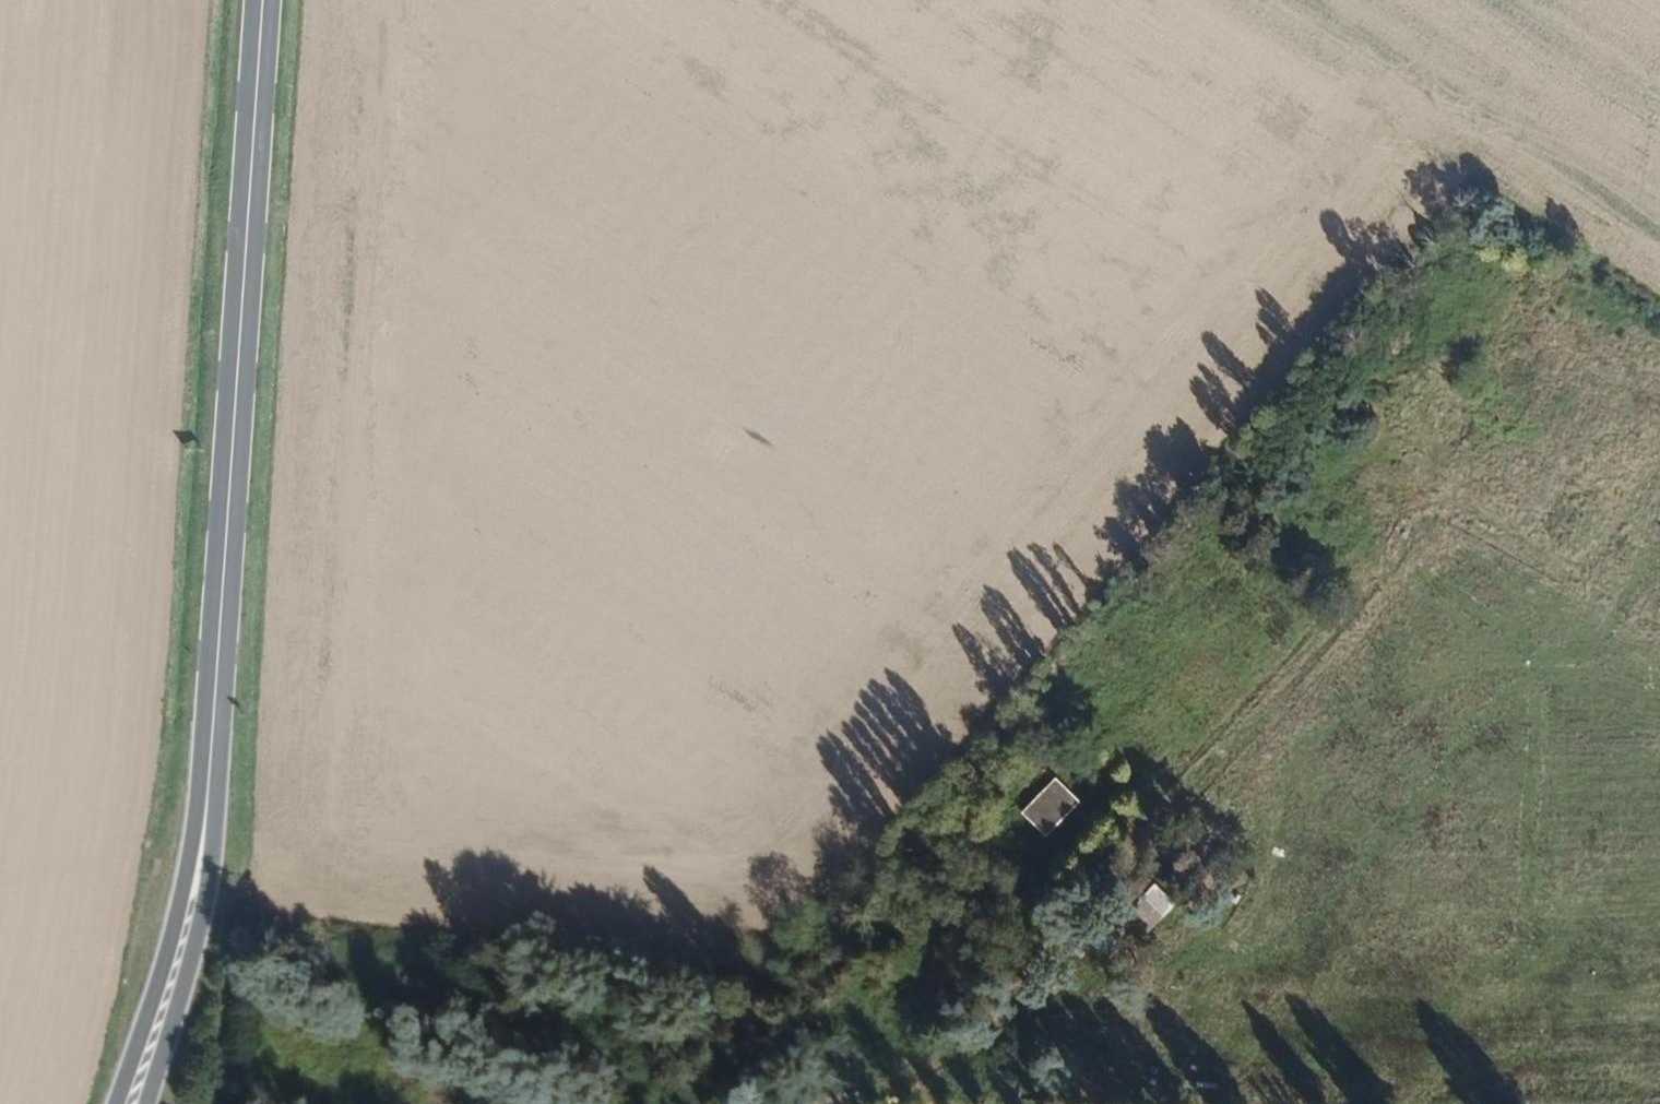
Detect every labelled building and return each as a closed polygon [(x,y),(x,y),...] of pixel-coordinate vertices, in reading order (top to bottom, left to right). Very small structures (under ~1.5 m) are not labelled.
[(1021,811),(1047,836),(1081,800),(1055,775),(1021,811)] [(1141,898),(1163,917),(1177,901),(1155,882),(1141,898)] [(1141,927),(1155,919),(1144,900),(1130,908),(1141,927)]
